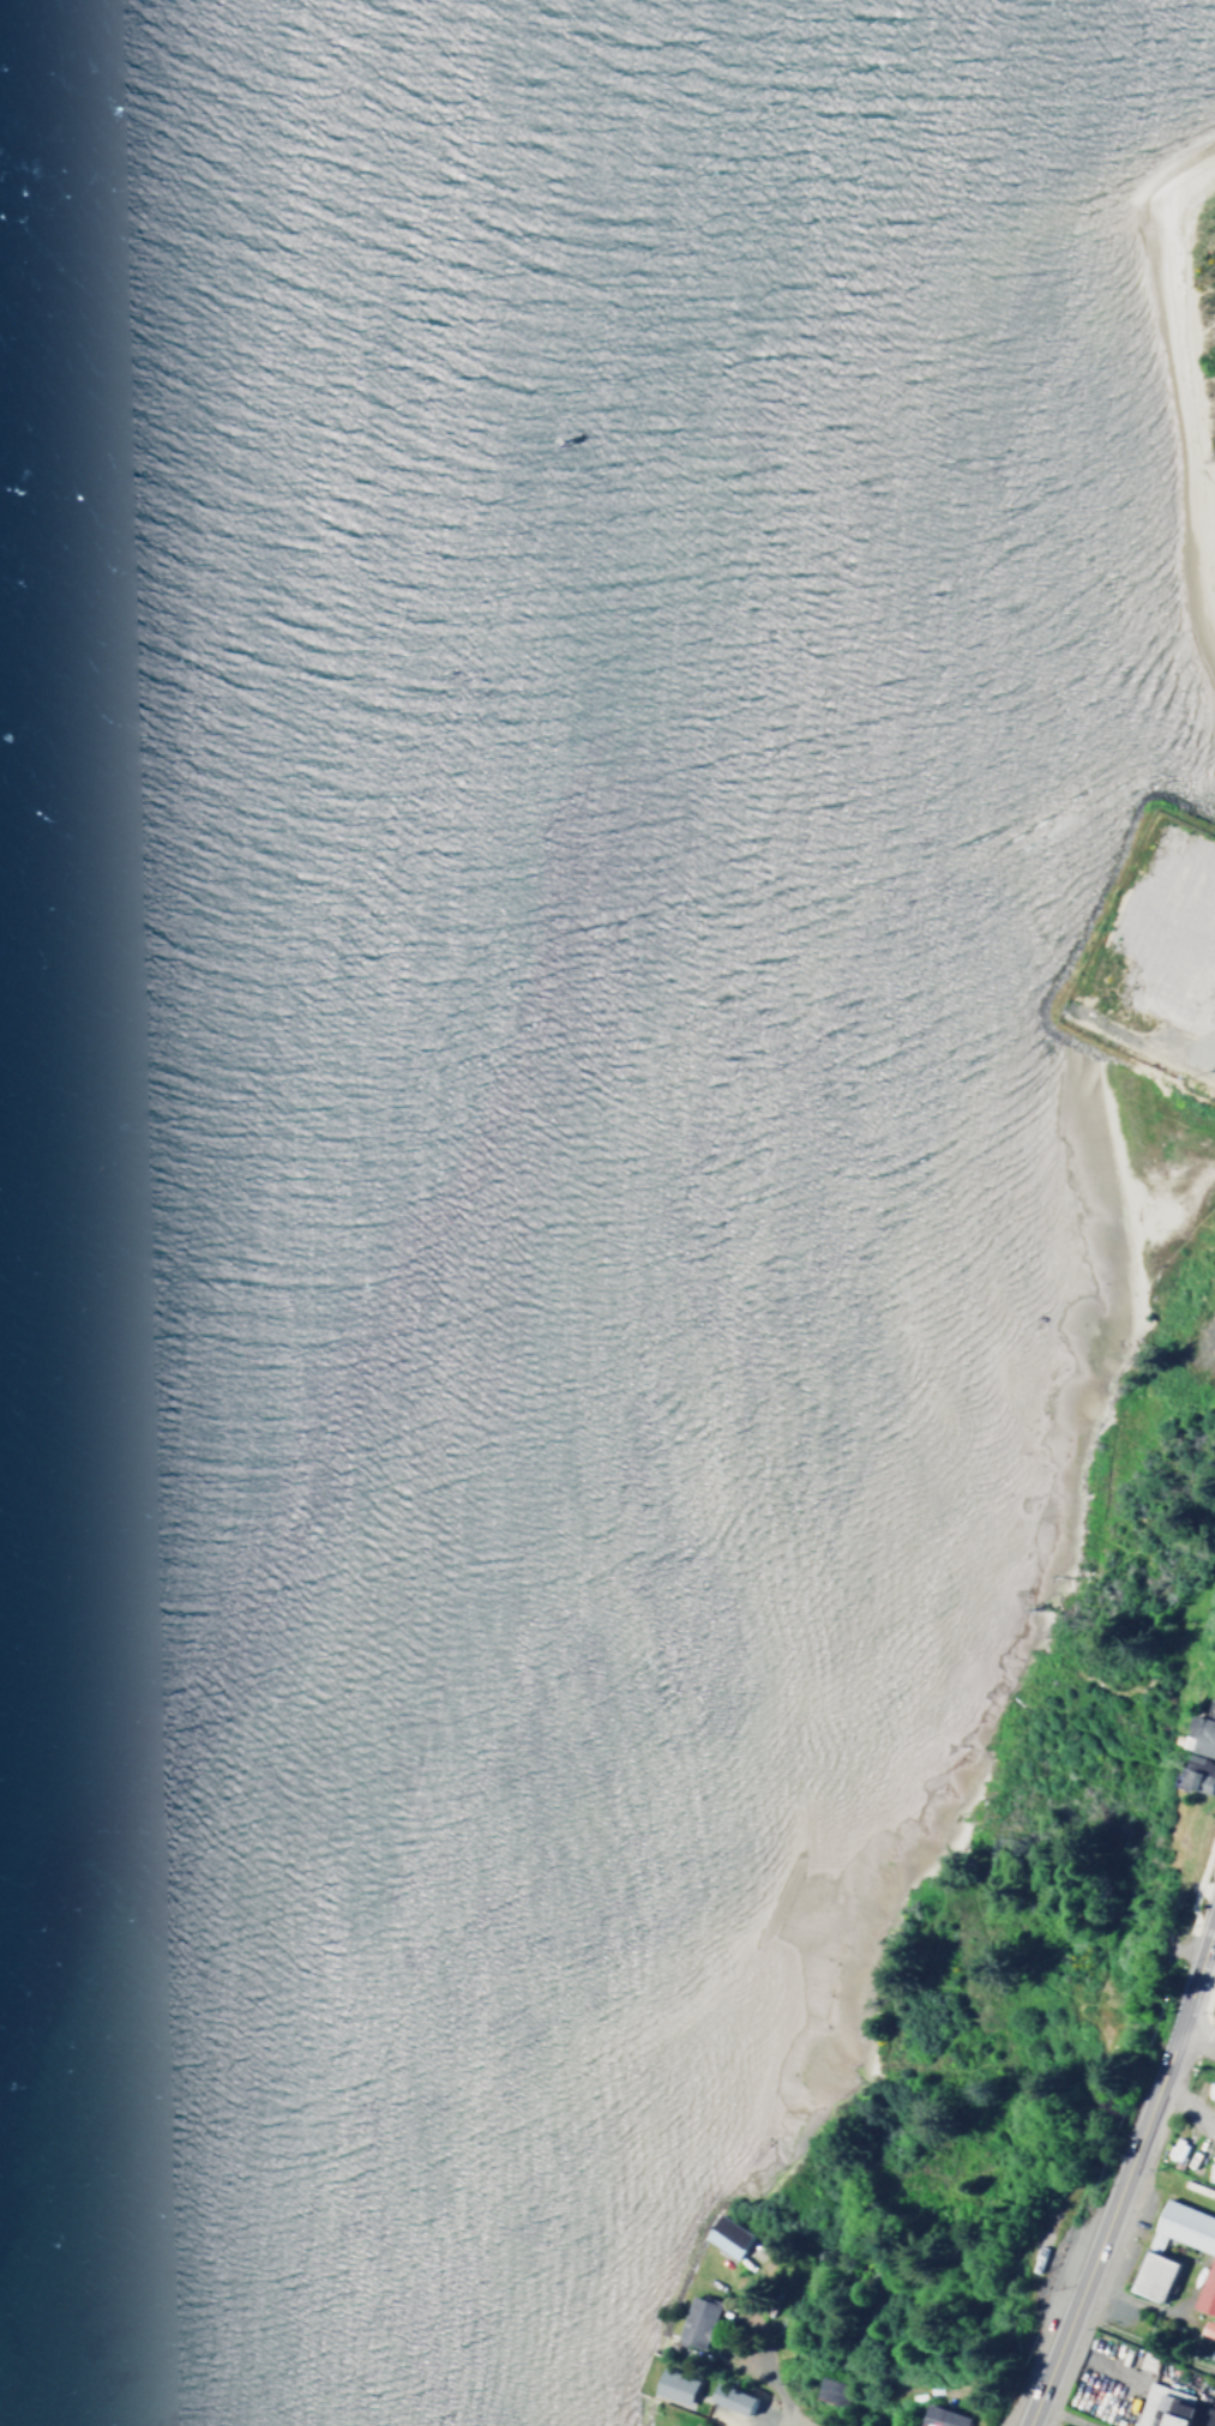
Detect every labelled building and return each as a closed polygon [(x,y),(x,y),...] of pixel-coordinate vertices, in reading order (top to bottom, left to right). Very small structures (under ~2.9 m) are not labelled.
[(1189,1715),(1181,1750),(1214,1757),(1214,1721),(1189,1715)] [(1185,1755),(1178,1787),(1209,1794),(1214,1766),(1214,1761),(1185,1755)] [(1210,2253),(1190,2307),(1214,2316),(1214,2217),(1163,2199),(1145,2249),(1157,2254),(1163,2236),(1210,2253)] [(751,2235),(719,2213),(702,2238),(734,2260),(751,2235)] [(1176,2263),(1146,2250),(1129,2290),(1159,2303),(1176,2263)] [(674,2341),(702,2349),(716,2304),(688,2295),(674,2341)] [(1202,2320),(1197,2334),(1214,2340),(1214,2324),(1202,2320)] [(687,2407),(697,2380),(661,2367),(651,2393),(687,2407)] [(841,2407),(848,2386),(819,2376),(812,2397),(841,2407)] [(1191,2406),(1173,2401),(1176,2390),(1144,2382),(1133,2425),(1186,2425),(1191,2406)] [(708,2401),(745,2417),(752,2398),(715,2383),(708,2401)] [(968,2417),(929,2404),(921,2425),(965,2425),(968,2417)] [(1214,2425),(1214,2410),(1194,2404),(1187,2425),(1214,2425)]
